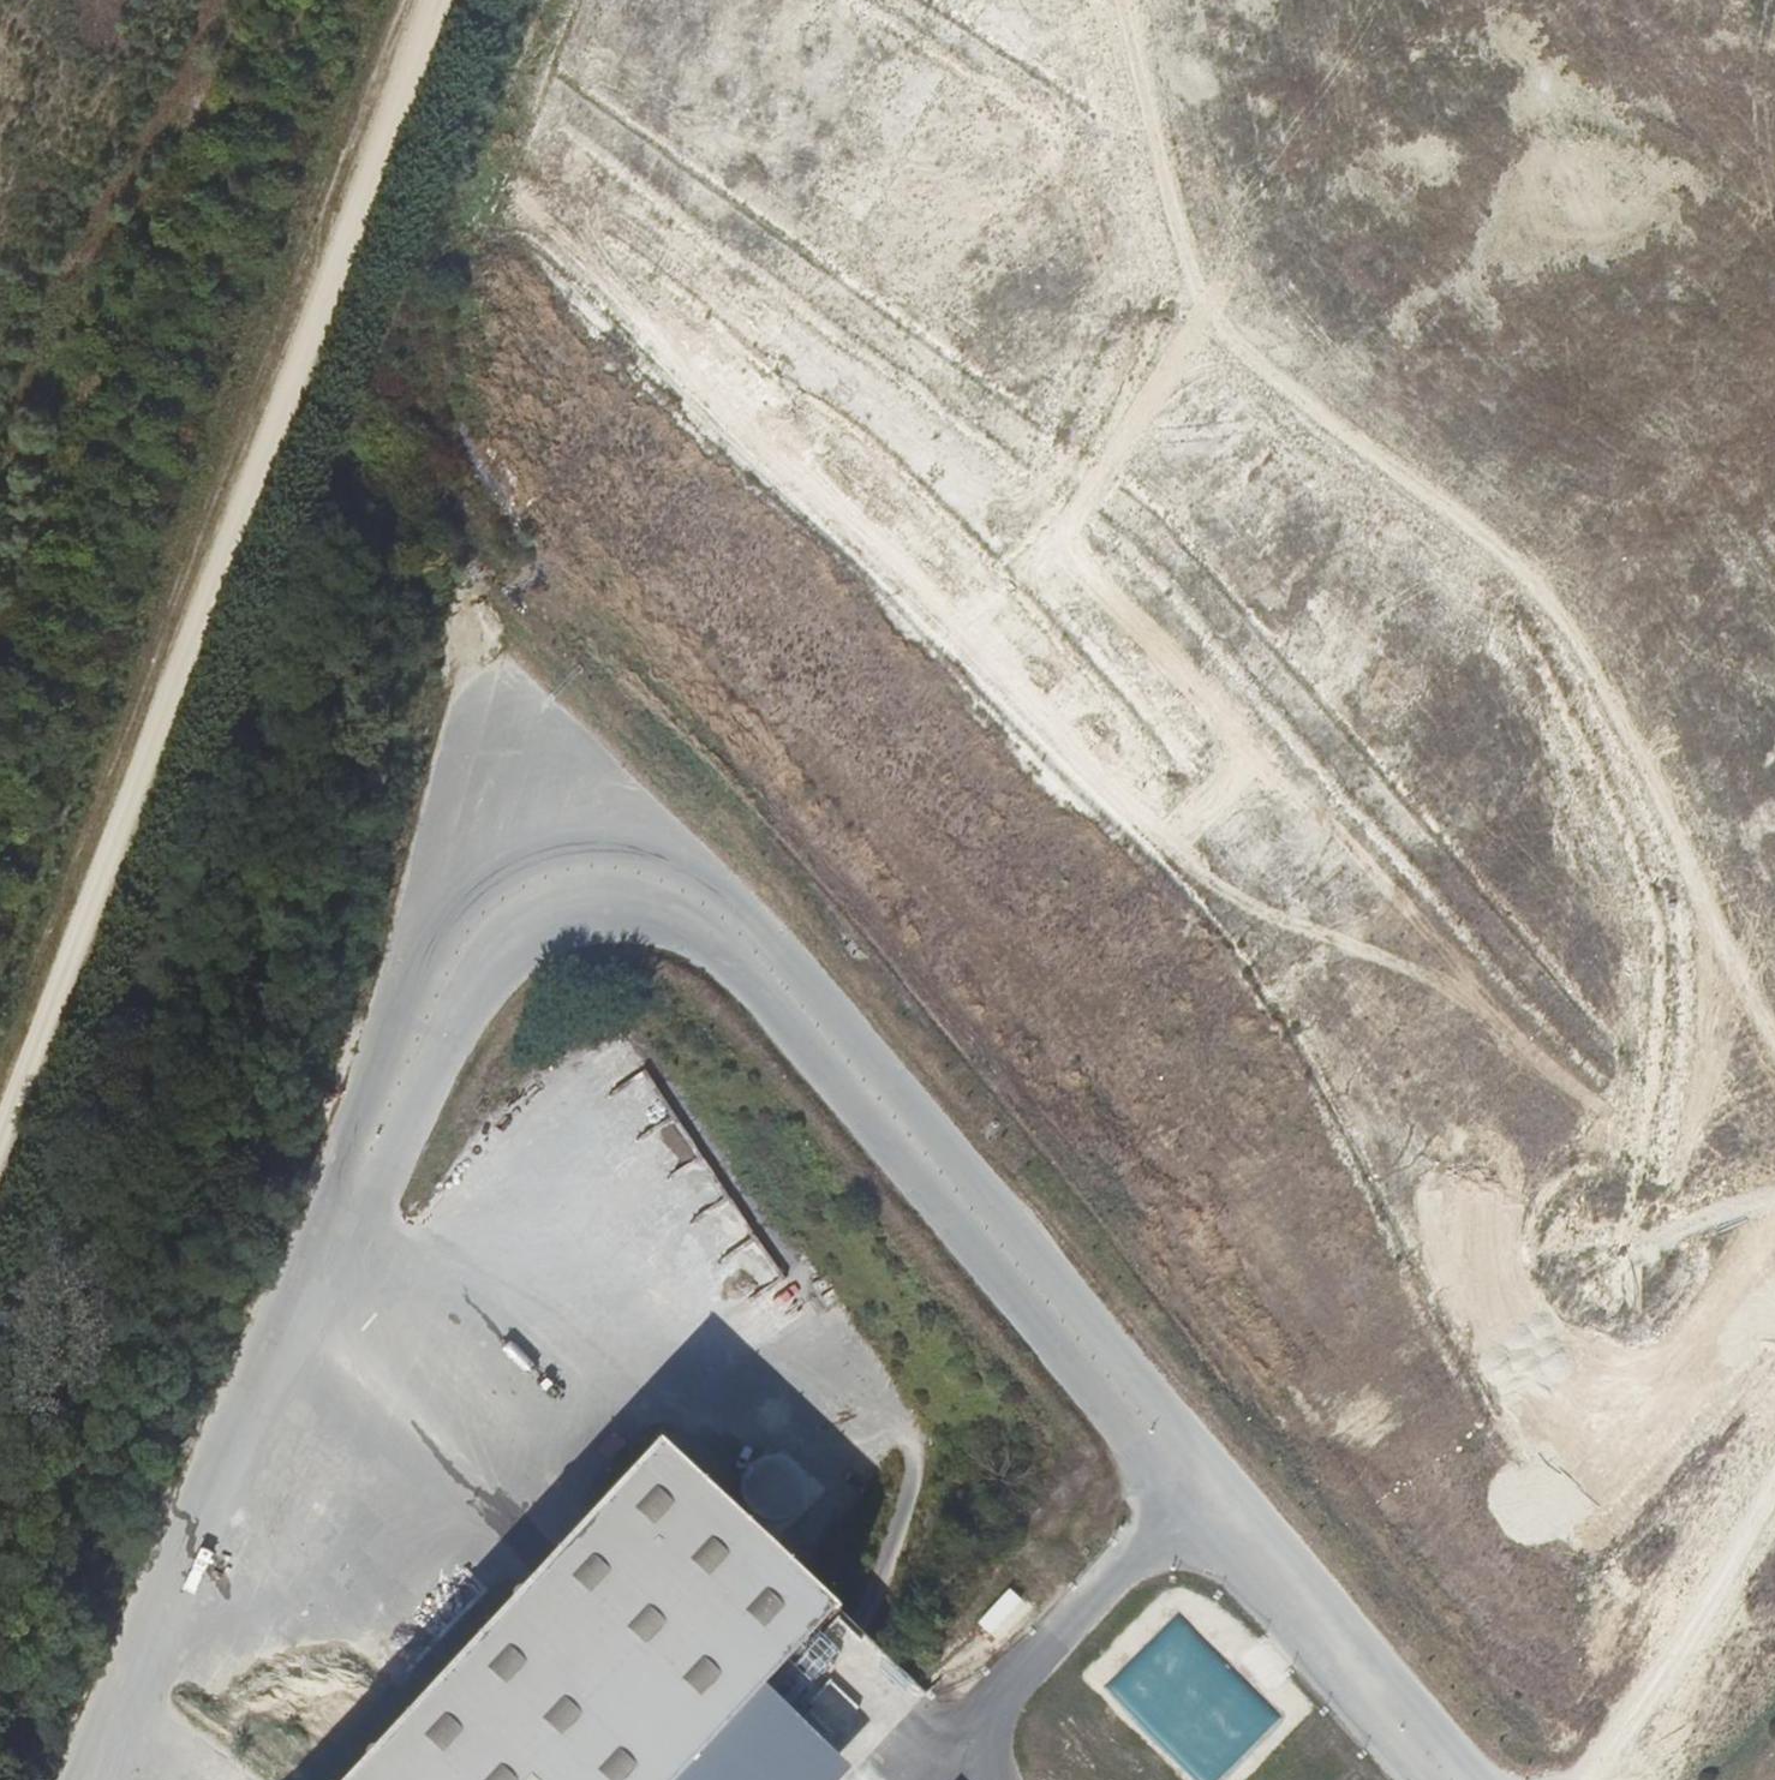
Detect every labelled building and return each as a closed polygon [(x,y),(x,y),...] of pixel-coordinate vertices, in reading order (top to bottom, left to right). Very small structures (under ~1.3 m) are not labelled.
[(662,1446),(354,1779),(682,1779),(840,1609),(662,1446)]
